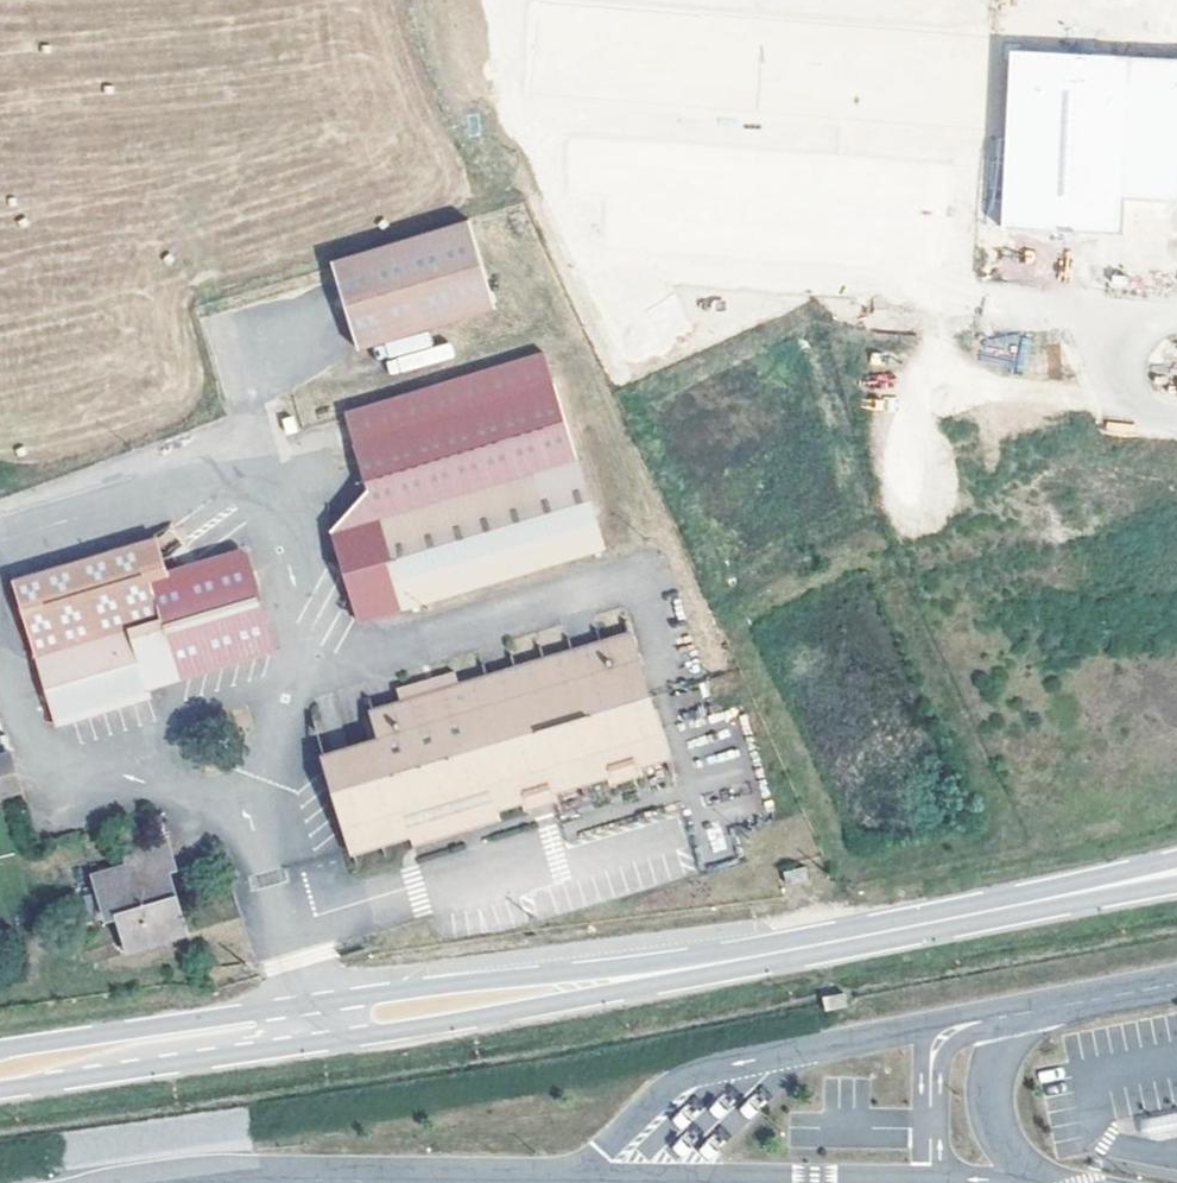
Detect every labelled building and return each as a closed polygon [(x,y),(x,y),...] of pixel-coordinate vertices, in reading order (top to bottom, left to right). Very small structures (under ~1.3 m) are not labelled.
[(610,88),(610,91),(578,143),(577,153),(603,169),(595,357),(657,359),(681,321),(682,292),(968,303),(974,292),(985,30),(898,26),(910,7),(910,0),(691,0),(688,56),(674,47),(674,48),(652,83),(650,109),(649,112),(610,88)] [(1007,48),(998,230),(1123,237),(1125,199),(1175,202),(1176,200),(1176,58),(1007,48)] [(475,216),(339,259),(367,345),(503,302),(475,216)] [(549,351),(350,411),(371,481),(334,525),(359,610),(604,538),(549,351)] [(172,638),(182,674),(277,647),(250,553),(174,575),(162,536),(18,577),(59,720),(152,694),(149,683),(139,648),(172,638)] [(149,683),(182,674),(172,638),(139,648),(149,683)] [(637,639),(468,688),(497,789),(503,808),(530,800),(533,812),(546,808),(562,804),(558,789),(613,773),(643,765),(671,757),(637,639)] [(411,815),(497,789),(468,688),(447,694),(443,678),(410,687),(415,704),(380,714),(388,740),(393,759),(345,773),(359,822),(351,824),(359,851),(417,834),(411,815)] [(28,787),(13,731),(0,735),(0,794),(28,787)] [(340,755),(345,773),(393,759),(388,740),(340,755)] [(643,765),(613,773),(617,786),(646,777),(643,765)] [(172,841),(132,853),(136,866),(100,877),(113,919),(125,915),(136,950),(192,934),(181,900),(173,902),(170,890),(179,887),(174,871),(181,870),(172,841)] [(784,871),(787,884),(808,879),(806,866),(784,871)] [(823,999),(826,1011),(848,1006),(845,994),(823,999)]
